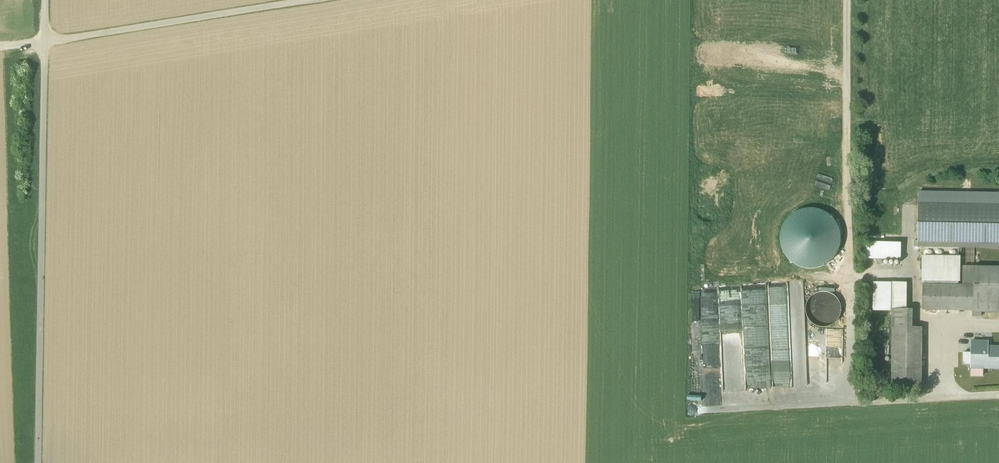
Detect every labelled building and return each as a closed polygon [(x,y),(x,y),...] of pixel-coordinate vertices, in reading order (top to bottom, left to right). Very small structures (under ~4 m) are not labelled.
[(806,158),(823,160),(824,150),(807,148),(806,158)] [(919,205),(919,246),(998,247),(998,207),(919,205)] [(782,224),(781,227),(784,261),(809,266),(834,265),(840,234),(838,214),(836,227),(835,214),(809,209),(789,211),(787,224),(782,224)] [(974,266),(974,272),(963,272),(962,285),(922,284),(922,310),(973,311),(973,312),(998,312),(998,267),(974,266)] [(904,284),(891,283),(890,309),(891,309),(904,309),(904,284)] [(744,362),(742,286),(719,286),(721,362),(744,362)] [(840,316),(841,309),(840,302),(836,296),(830,293),(823,291),(816,293),(810,297),(806,303),(805,310),(807,316),(811,322),(816,326),(823,327),(830,326),(836,322),(840,316)] [(904,309),(891,309),(891,328),(892,328),(907,328),(907,309),(904,309)] [(907,328),(892,328),(891,387),(921,388),(922,328),(907,328)] [(972,341),(971,368),(998,368),(998,347),(988,347),(988,342),(972,341)]
